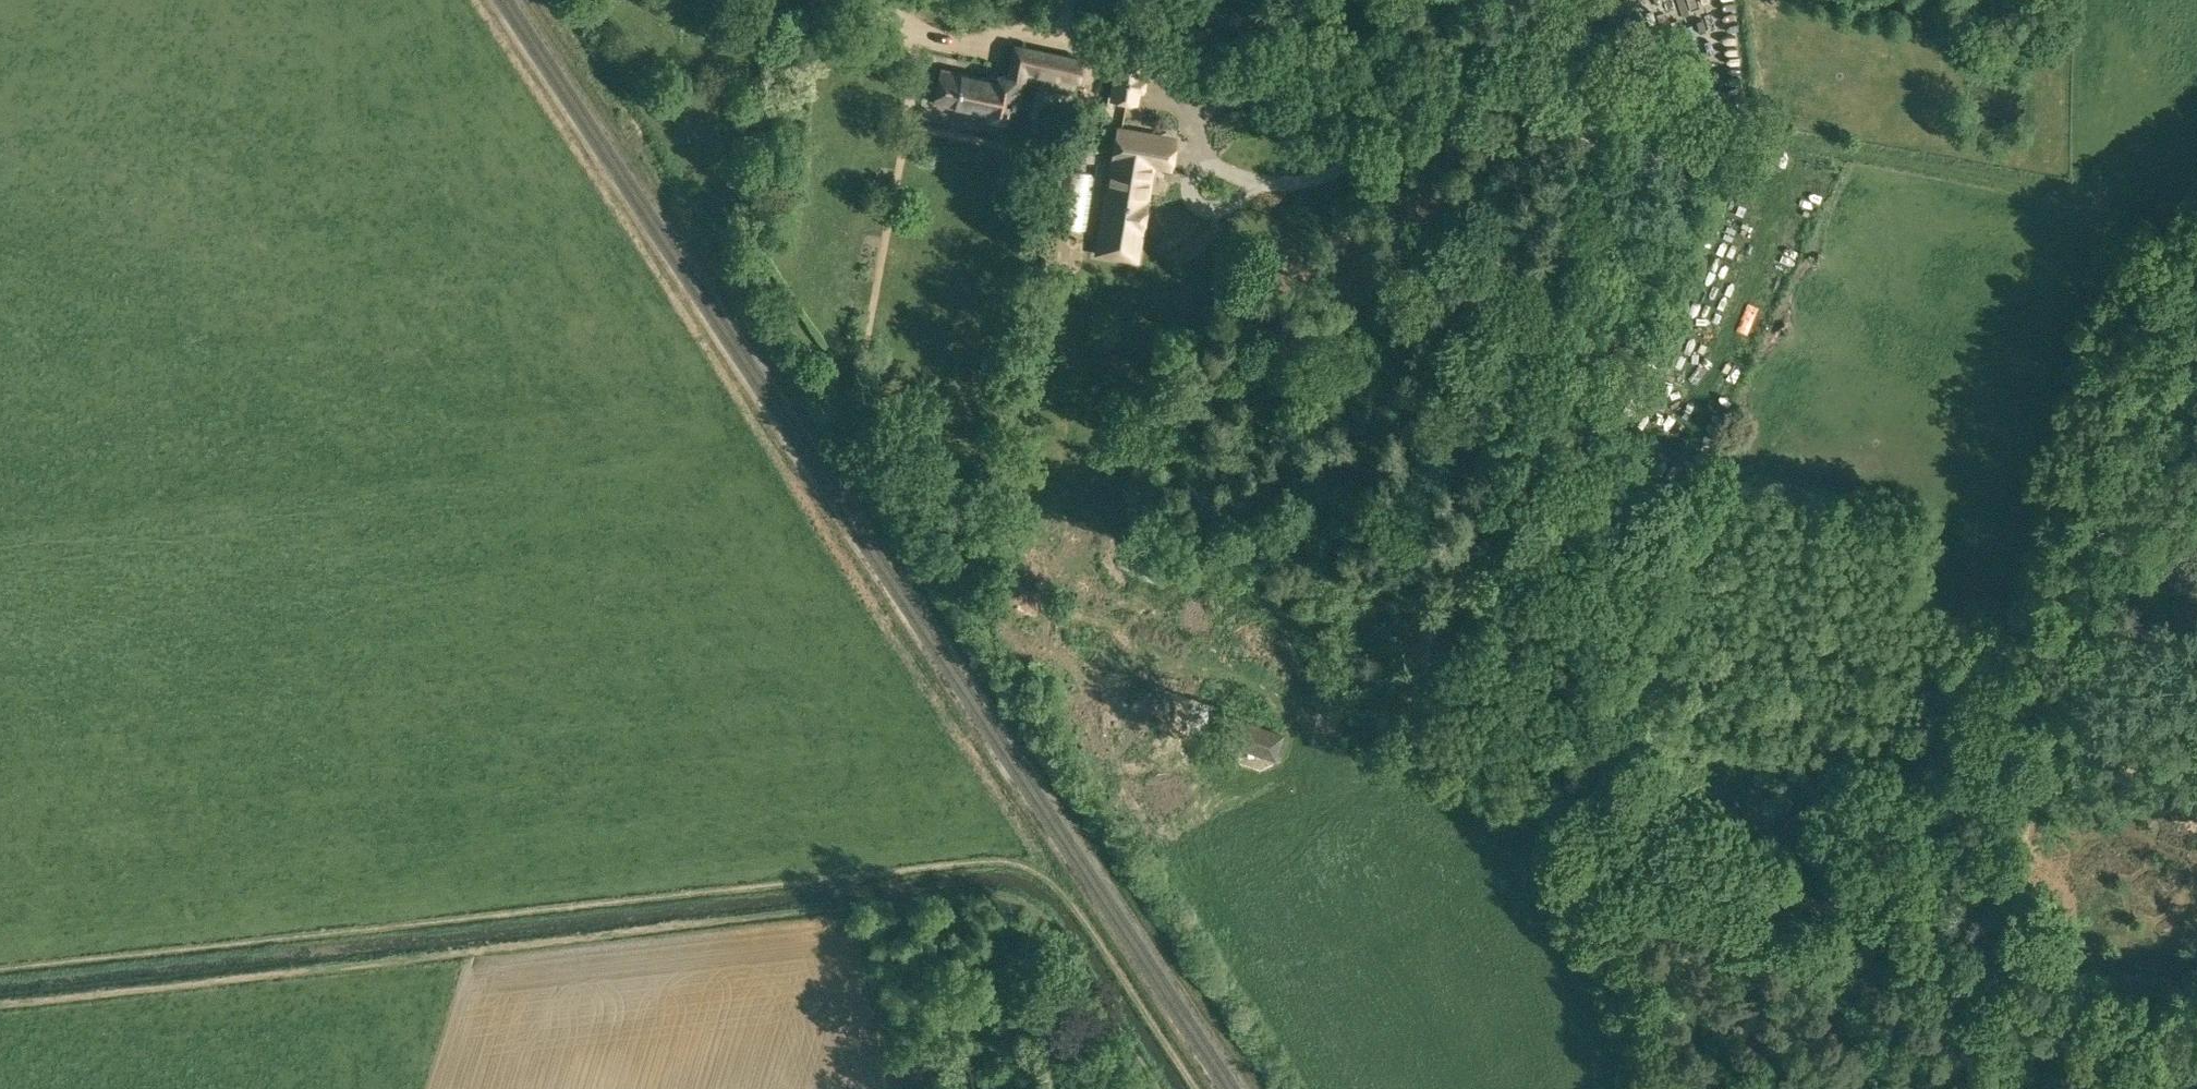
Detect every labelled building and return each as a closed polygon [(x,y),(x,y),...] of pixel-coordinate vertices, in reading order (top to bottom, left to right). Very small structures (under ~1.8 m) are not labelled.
[(940,66),(934,100),(987,110),(987,115),(1015,120),(1026,67),(1039,69),(1038,73),(1056,77),(1057,74),(1078,78),(1083,57),(1016,44),(1010,75),(991,71),(991,76),(940,66)] [(1110,98),(1139,101),(1145,56),(1115,53),(1110,98)] [(1134,255),(1150,161),(1168,164),(1172,138),(1121,129),(1100,249),(1134,255)] [(1095,200),(1084,252),(1097,254),(1108,203),(1095,200)] [(1216,739),(1272,758),(1281,733),(1224,714),(1216,739)]
